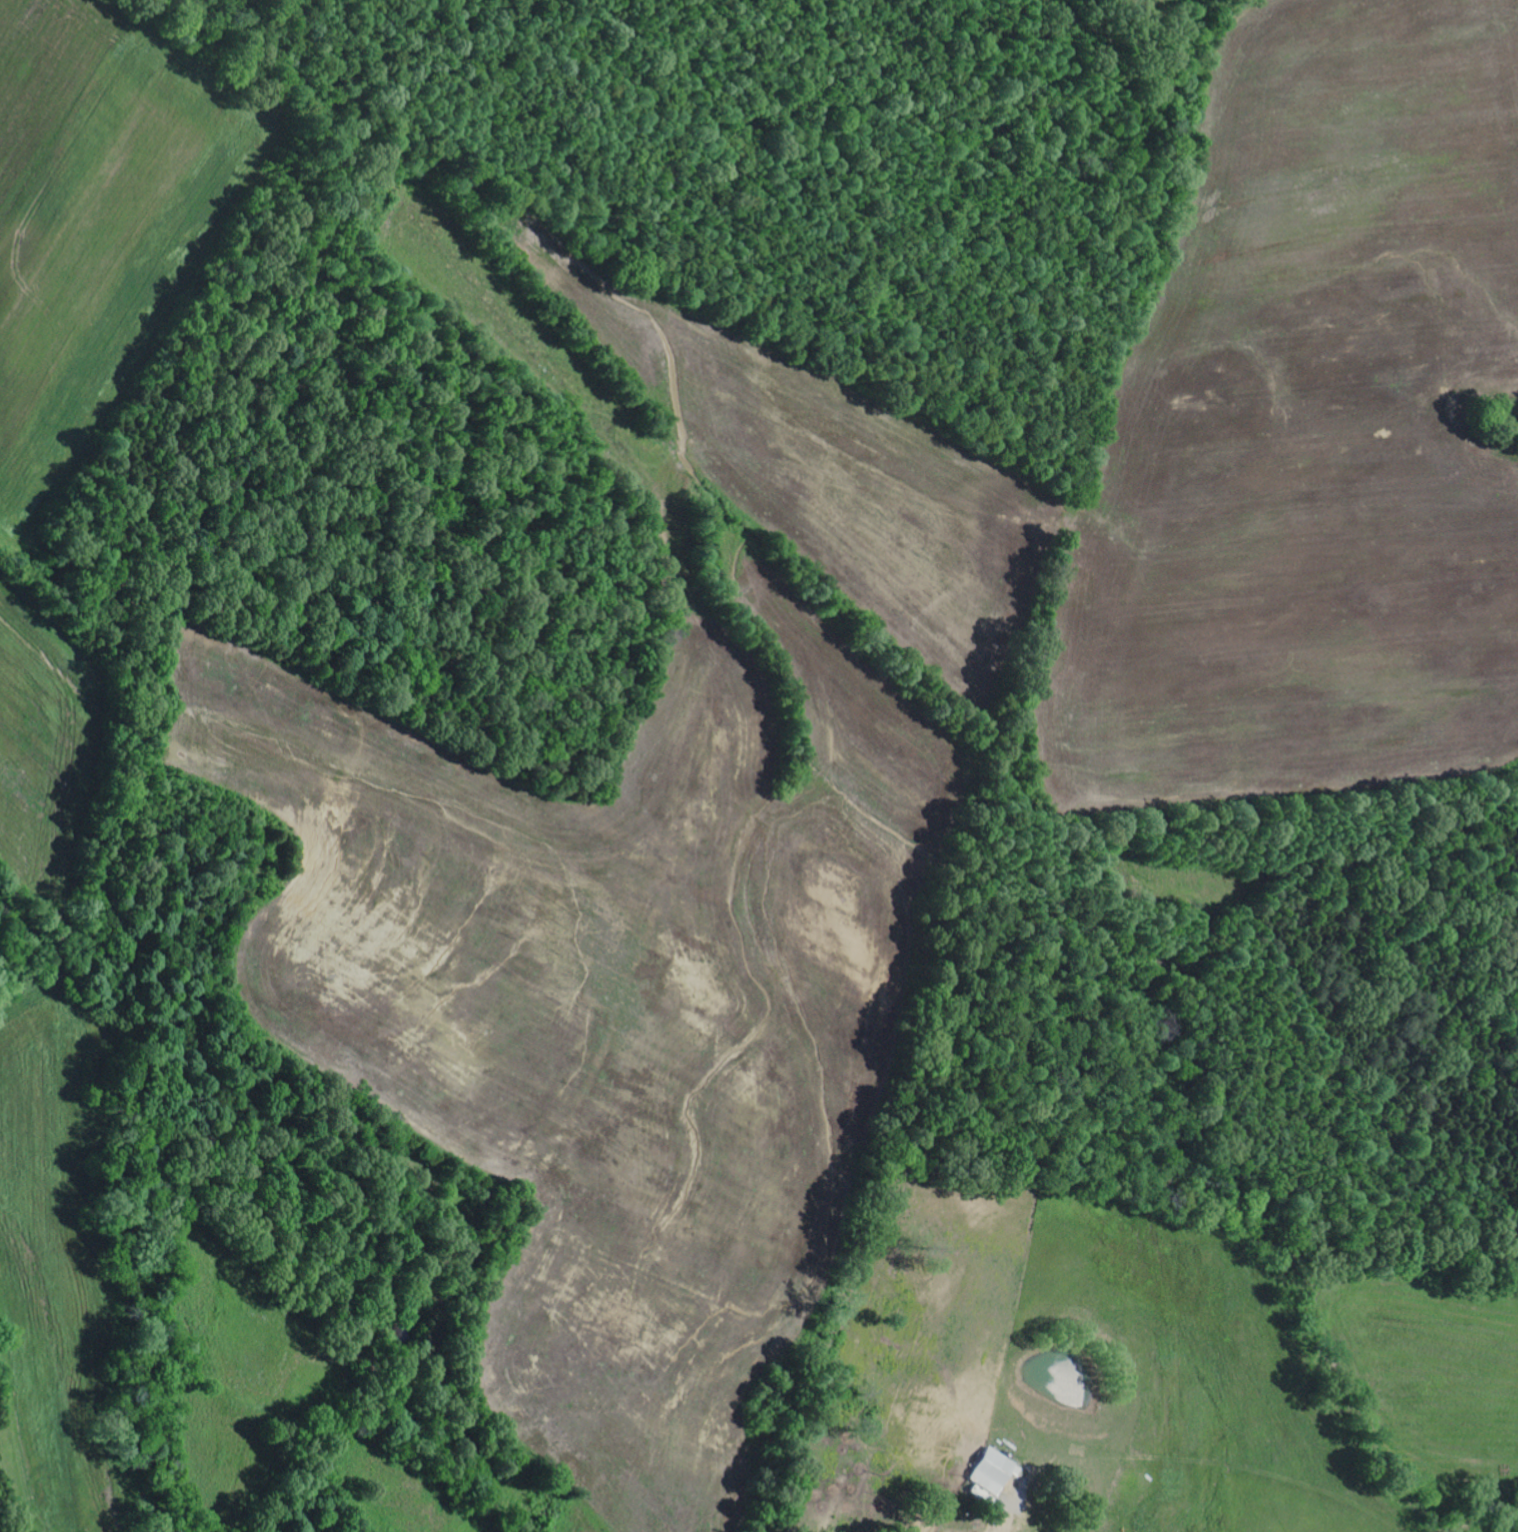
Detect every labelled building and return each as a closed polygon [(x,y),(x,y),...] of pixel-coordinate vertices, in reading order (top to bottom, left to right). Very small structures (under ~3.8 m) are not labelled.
[(1002,1497),(1013,1475),(1020,1478),(1025,1466),(990,1449),(973,1482),(1002,1497)]
